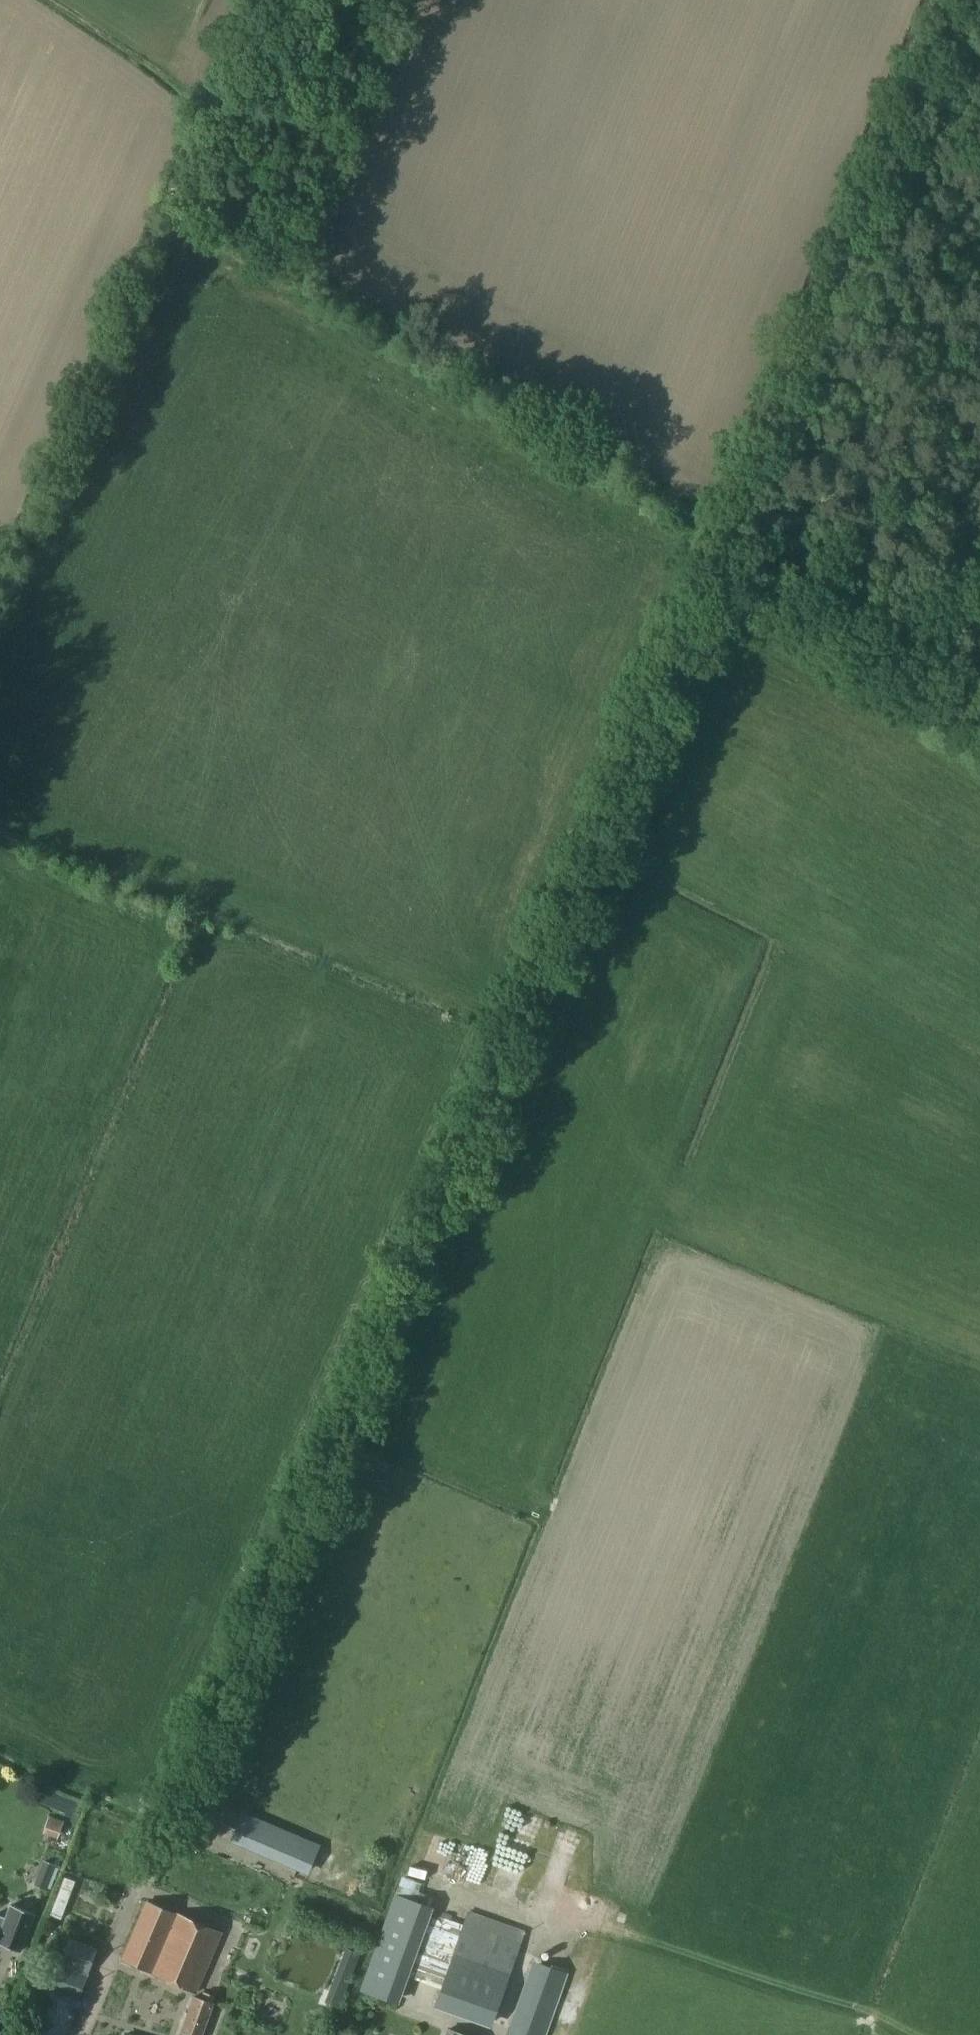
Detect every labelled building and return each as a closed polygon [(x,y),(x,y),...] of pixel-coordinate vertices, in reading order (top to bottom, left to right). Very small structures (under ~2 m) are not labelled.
[(320,1844),(241,1810),(228,1840),(307,1874),(320,1844)] [(49,1815),(43,1833),(57,1838),(64,1821),(49,1815)] [(50,1914),(61,1918),(75,1881),(64,1877),(50,1914)] [(408,1977),(440,1988),(433,2007),(491,2027),(525,1932),(467,1911),(462,1924),(444,1919),(443,1921),(430,1916),(433,1907),(394,1893),(359,1991),(398,2004),(408,1977)] [(146,1900),(120,1960),(197,1994),(201,1984),(210,1987),(216,1973),(207,1969),(223,1932),(146,1900)] [(19,1951),(34,1913),(11,1904),(5,1919),(0,1917),(0,1943),(19,1951)] [(533,1960),(506,2034),(545,2034),(567,1974),(533,1960)] [(186,2034),(202,2034),(213,2003),(212,2003),(215,1995),(202,1991),(199,1998),(193,1996),(180,2033),(186,2034)]
